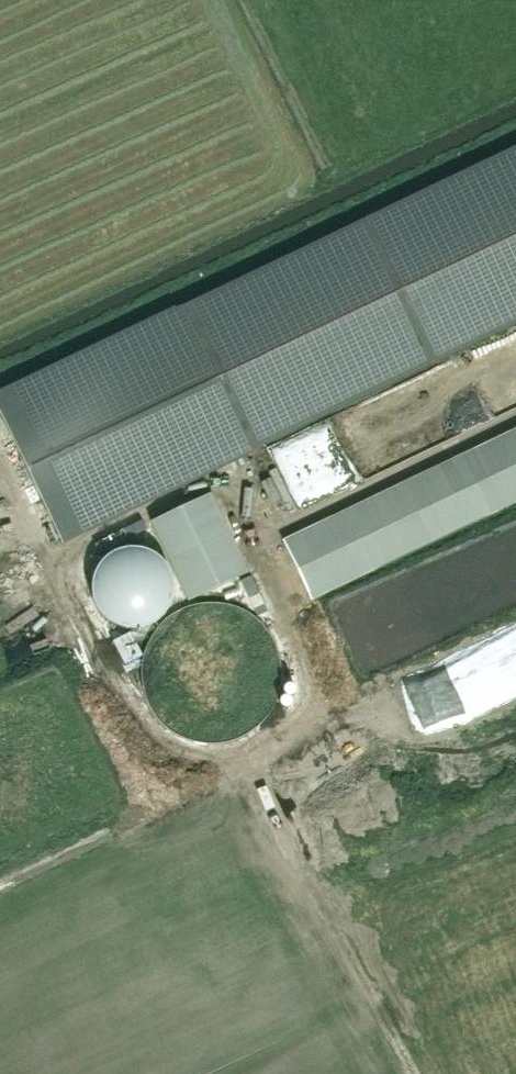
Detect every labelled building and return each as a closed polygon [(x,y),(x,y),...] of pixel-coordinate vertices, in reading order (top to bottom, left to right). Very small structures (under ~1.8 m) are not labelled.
[(174,310),(243,453),(434,361),(515,322),(515,147),(366,218),(223,286),(174,310)] [(0,393),(0,414),(60,540),(243,453),(174,310),(0,393)] [(282,540),(311,599),(515,502),(515,428),(481,445),(282,540)] [(210,494),(144,522),(181,601),(247,573),(210,494)] [(126,554),(134,570),(151,562),(144,546),(126,554)]
